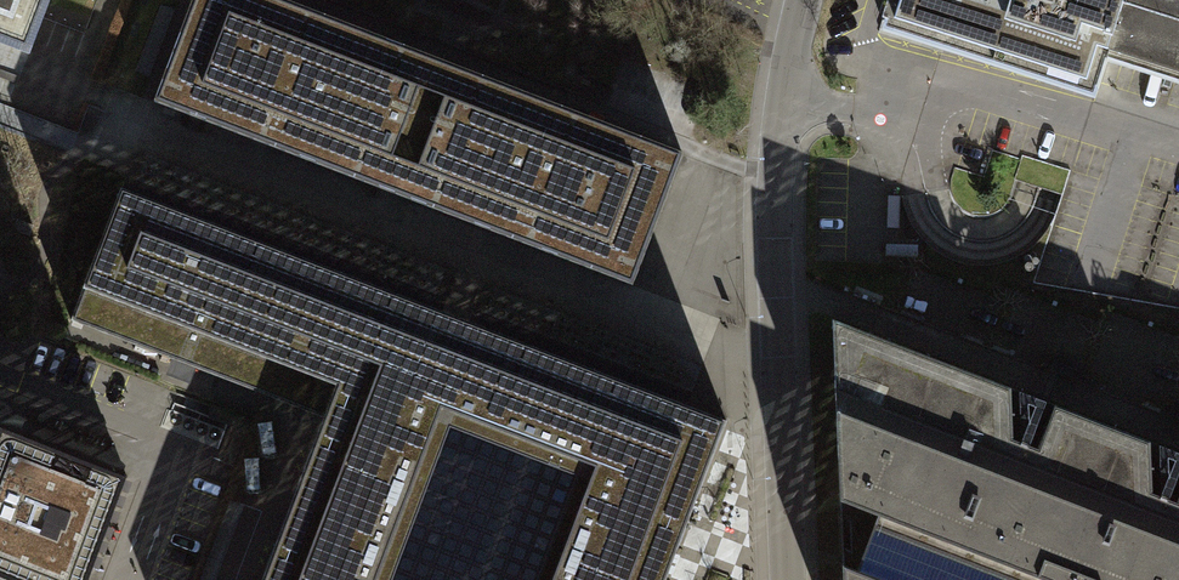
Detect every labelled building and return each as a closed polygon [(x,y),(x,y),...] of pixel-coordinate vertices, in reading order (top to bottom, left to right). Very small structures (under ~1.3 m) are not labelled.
[(23,53),(43,0),(0,0),(0,45),(23,53)] [(275,0),(192,0),(154,103),(370,188),(389,196),(404,202),(539,252),(556,258),(572,264),(604,276),(631,285),(644,254),(655,227),(657,221),(683,156),(456,70),(439,63),(423,57),(275,0)] [(882,19),(887,21),(884,30),(1095,97),(1097,88),(1099,89),(1108,61),(1105,60),(1125,0),(888,0),(882,19)] [(1105,60),(1108,61),(1178,84),(1178,0),(1125,0),(1105,60)] [(324,416),(439,460),(452,427),(578,475),(537,579),(666,579),(727,420),(123,189),(73,320),(324,416)] [(1177,502),(1152,492),(1150,442),(1055,405),(1038,449),(1013,439),(1011,388),(832,319),(833,356),(843,579),(1178,579),(1178,498),(1177,502)] [(439,460),(324,416),(262,579),(392,579),(439,460)] [(121,474),(41,444),(0,428),(0,579),(80,579),(121,474)]
